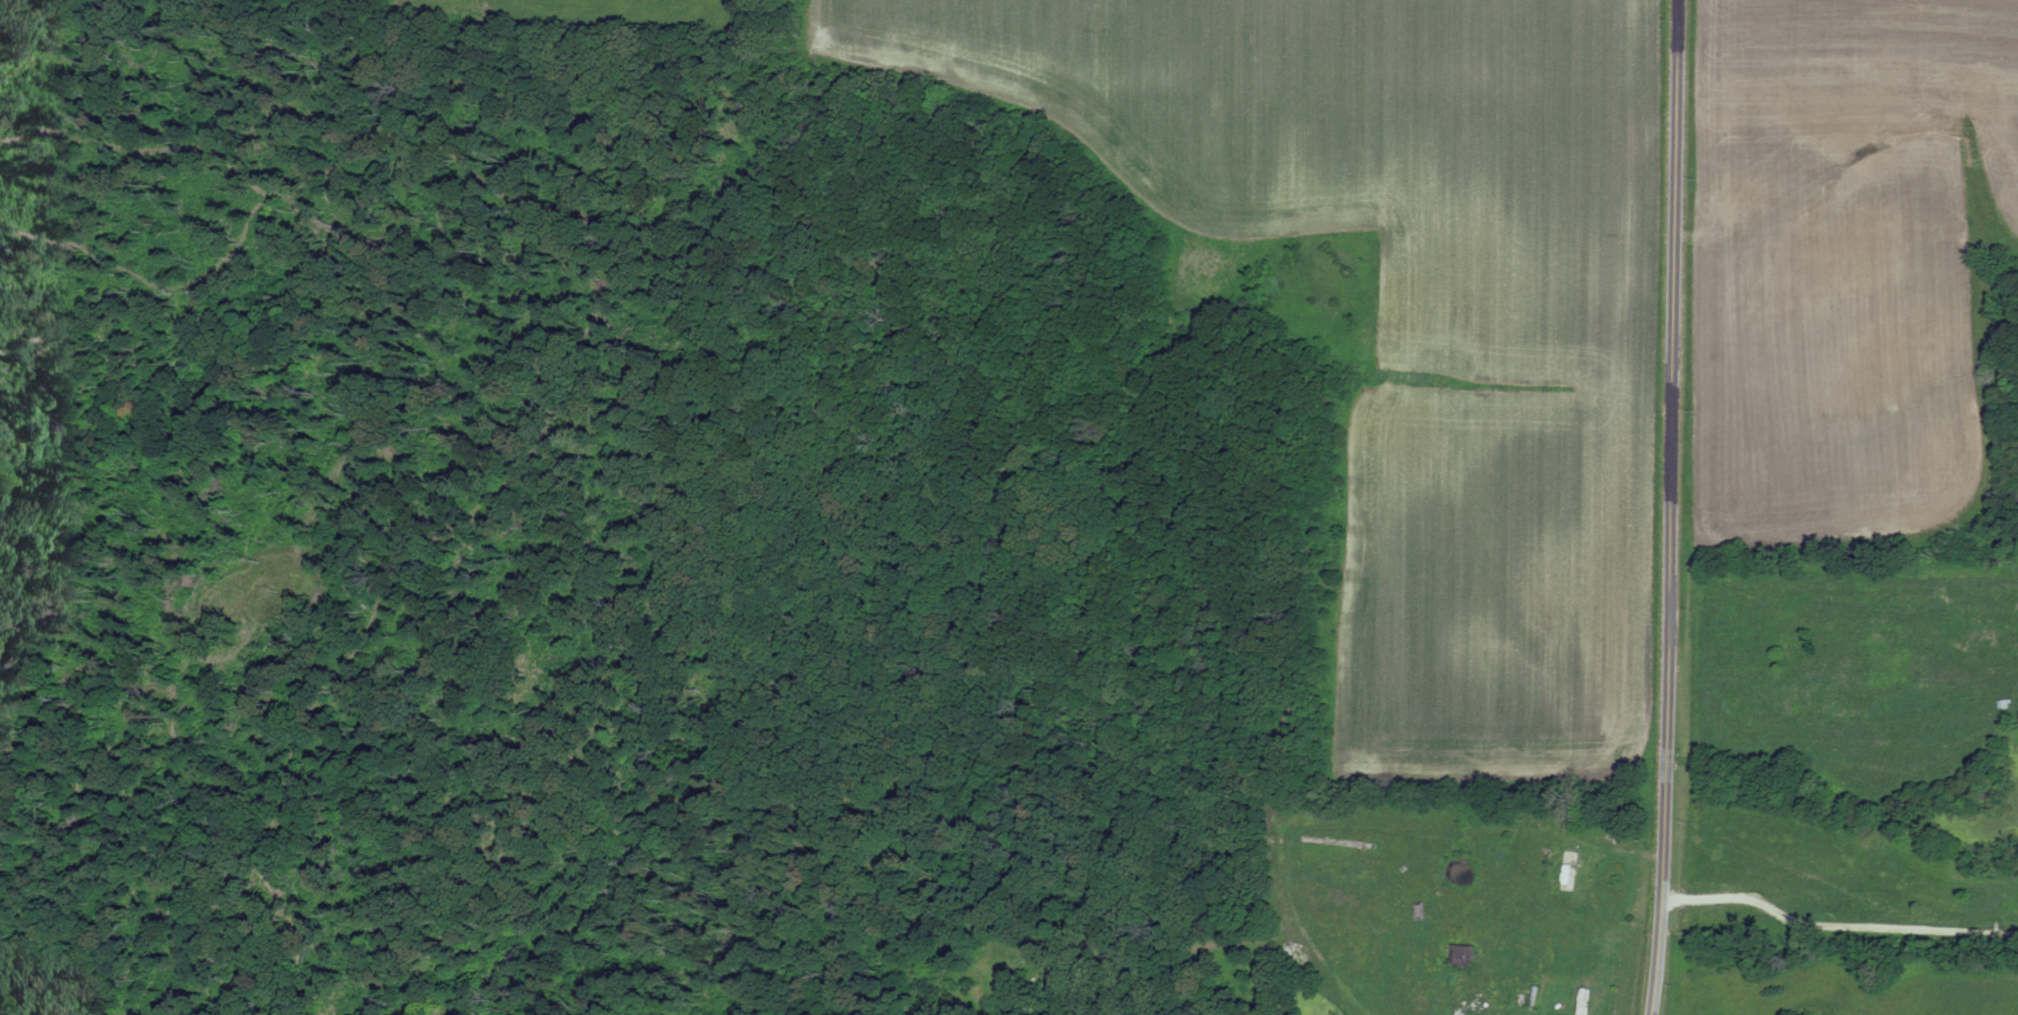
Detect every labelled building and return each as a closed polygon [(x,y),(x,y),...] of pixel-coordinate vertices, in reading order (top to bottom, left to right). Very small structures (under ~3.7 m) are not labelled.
[(1561,891),(1577,892),(1581,855),(1566,853),(1561,891)] [(1455,968),(1475,968),(1475,949),(1455,949),(1455,968)] [(1581,991),(1581,1014),(1590,1014),(1590,991),(1581,991)]
